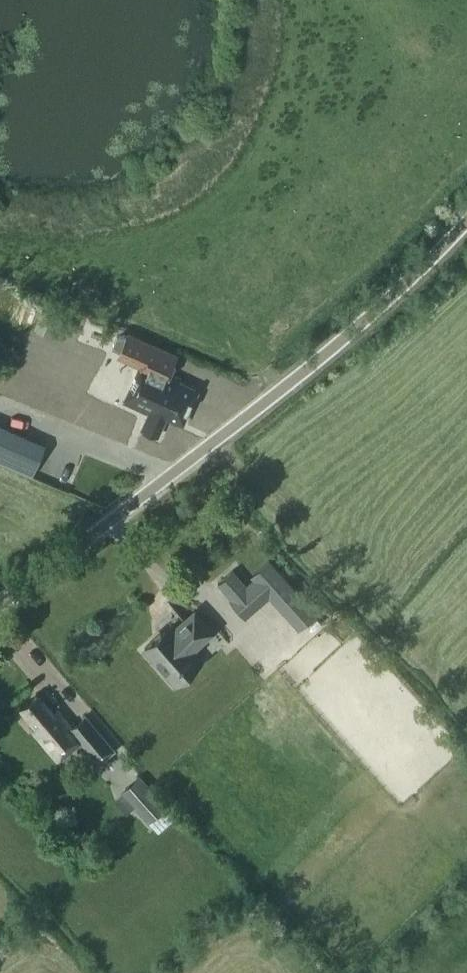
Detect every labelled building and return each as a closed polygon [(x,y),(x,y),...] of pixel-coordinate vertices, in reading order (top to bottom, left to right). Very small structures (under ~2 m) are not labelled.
[(37,329),(50,334),(58,315),(45,310),(37,329)] [(71,334),(75,324),(62,318),(58,328),(71,334)] [(178,381),(179,377),(170,373),(178,355),(128,333),(120,351),(143,361),(125,400),(150,412),(142,429),(157,435),(166,415),(183,422),(198,390),(178,381)] [(45,446),(0,427),(0,460),(32,474),(45,446)] [(233,568),(217,582),(230,596),(246,583),(233,568)] [(317,612),(285,576),(270,590),(301,626),(317,612)] [(193,648),(213,631),(195,610),(169,633),(165,628),(145,647),(176,681),(187,671),(191,671),(200,663),(201,659),(202,658),(193,648)] [(72,726),(57,709),(53,712),(38,694),(22,707),(38,725),(34,728),(58,757),(80,738),(99,761),(114,748),(85,714),(72,726)] [(148,822),(166,806),(138,775),(121,791),(148,822)]
